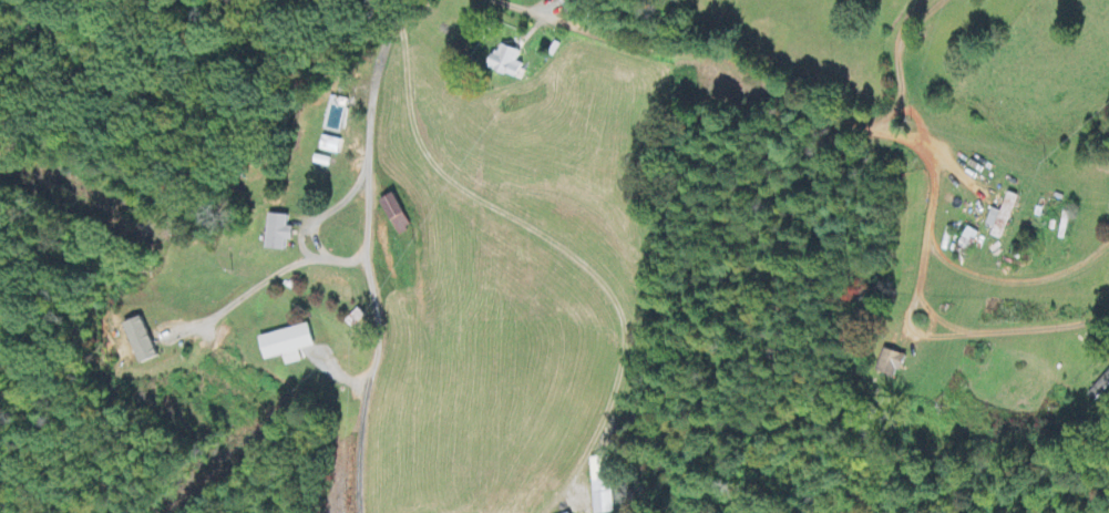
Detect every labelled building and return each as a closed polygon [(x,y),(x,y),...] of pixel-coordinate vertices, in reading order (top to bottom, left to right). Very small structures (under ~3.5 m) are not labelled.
[(520,65),(524,53),(501,46),(493,72),(522,81),(526,67),(520,65)] [(339,156),(342,142),(324,138),(321,152),(339,156)] [(996,230),(993,238),(1003,242),(1020,199),(1010,194),(1002,213),(994,210),(987,226),(996,230)] [(383,203),(399,237),(414,230),(397,196),(383,203)] [(295,230),(290,229),(290,218),(270,217),(268,252),(288,253),(288,243),(295,243),(295,230)] [(125,327),(142,368),(161,360),(144,320),(125,327)] [(288,368),(304,364),(301,353),(316,349),(309,326),(262,340),(269,363),(285,358),(288,368)] [(906,356),(884,351),(879,374),(901,379),(906,356)] [(596,512),(615,512),(610,458),(591,460),(596,512)]
